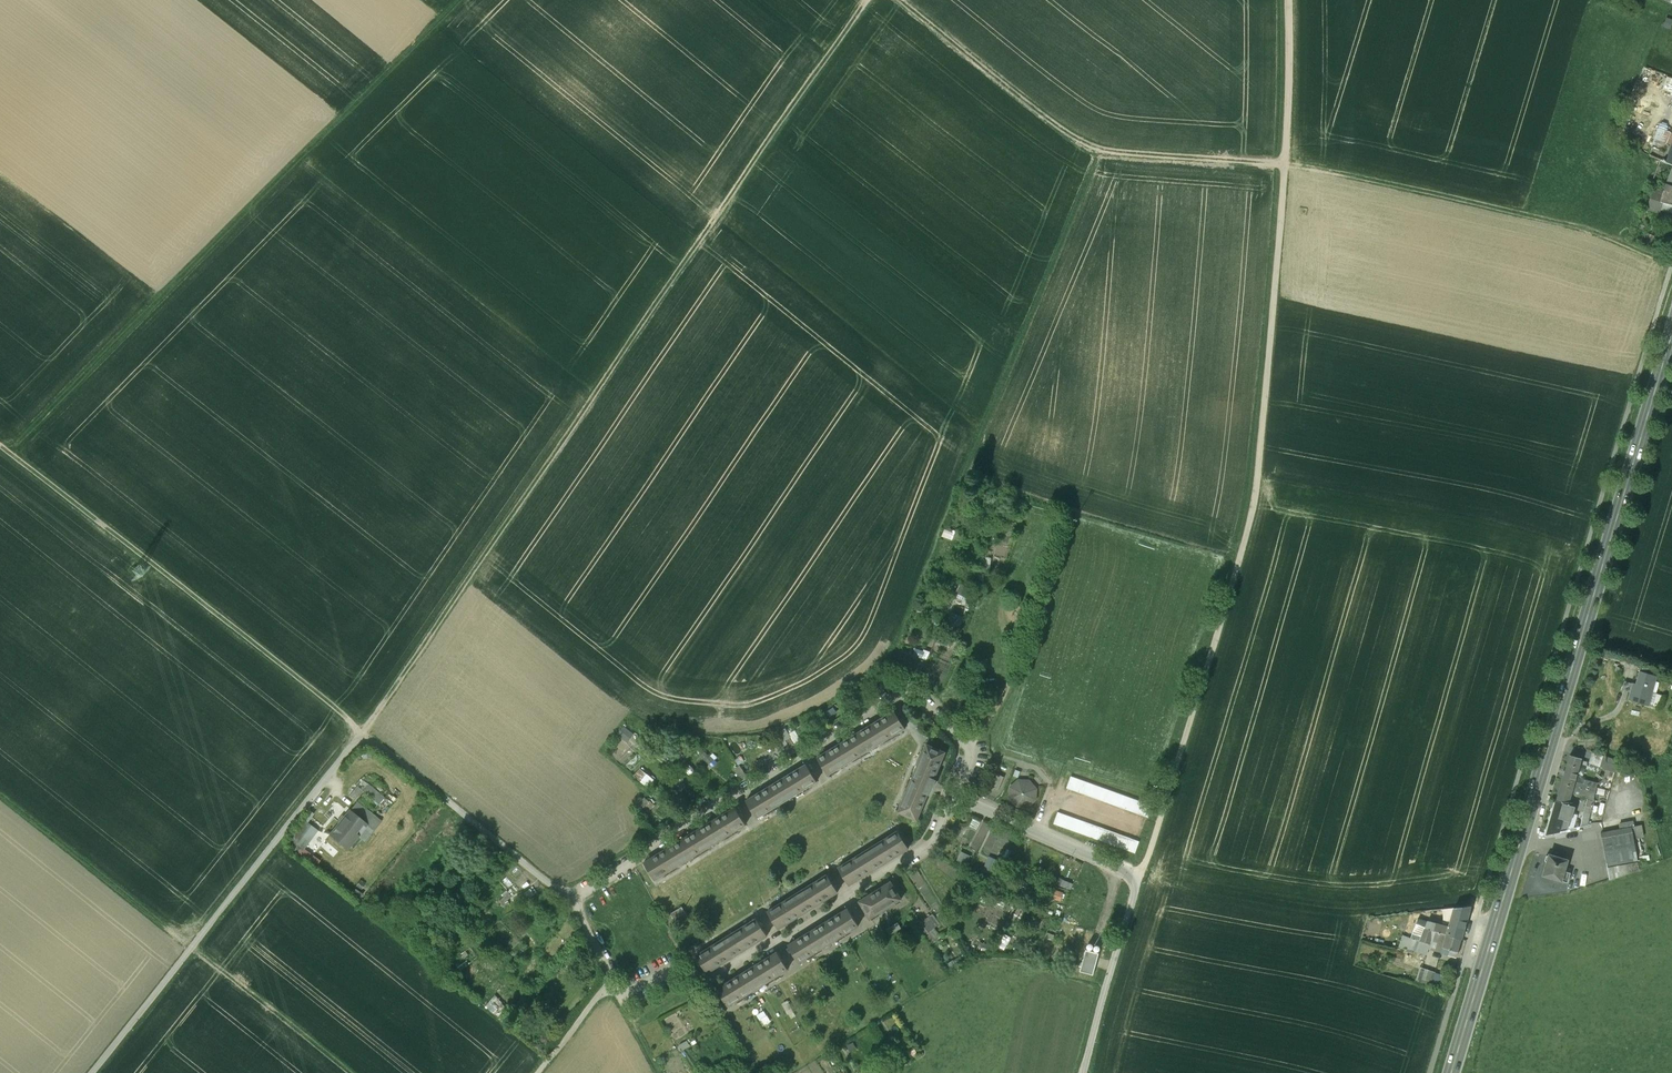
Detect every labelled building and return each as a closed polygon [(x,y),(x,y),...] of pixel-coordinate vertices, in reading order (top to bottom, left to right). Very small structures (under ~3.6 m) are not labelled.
[(1659,128),(1649,155),(1660,159),(1660,160),(1671,164),(1671,153),(1669,152),(1664,151),(1671,132),(1659,128)] [(1660,160),(1651,183),(1654,184),(1649,198),(1654,200),(1660,201),(1665,184),(1666,184),(1671,168),(1671,164),(1660,160)] [(1665,184),(1660,201),(1671,205),(1671,186),(1666,184),(1665,184)] [(1654,200),(1652,207),(1659,209),(1659,208),(1665,210),(1666,207),(1671,209),(1671,205),(1660,201),(1654,200)] [(953,538),(954,528),(943,526),(942,537),(953,538)] [(1655,669),(1643,665),(1641,671),(1654,675),(1655,669)] [(1641,671),(1640,671),(1636,684),(1633,683),(1628,700),(1636,702),(1637,700),(1645,703),(1648,691),(1651,692),(1656,676),(1654,675),(1641,671)] [(834,708),(825,714),(829,720),(838,714),(834,708)] [(894,710),(817,757),(828,775),(905,728),(894,710)] [(622,724),(616,733),(627,741),(633,731),(622,724)] [(803,743),(795,731),(790,734),(789,735),(791,738),(797,747),(803,743)] [(654,750),(640,738),(636,744),(649,755),(654,750)] [(791,738),(785,741),(790,751),(797,747),(791,738)] [(926,743),(897,811),(916,819),(922,805),(923,805),(925,799),(928,792),(929,793),(930,792),(928,791),(929,789),(931,790),(931,789),(930,788),(931,786),(932,786),(931,785),(932,783),(933,783),(934,783),(932,782),(933,779),(935,780),(935,779),(934,779),(937,772),(940,766),(939,765),(945,752),(926,743)] [(716,762),(704,750),(700,755),(712,767),(716,762)] [(635,752),(624,765),(632,771),(643,759),(635,752)] [(1570,755),(1556,802),(1568,801),(1570,793),(1572,786),(1573,783),(1580,759),(1570,755)] [(1616,759),(1604,756),(1600,768),(1615,773),(1616,770),(1616,759)] [(700,762),(689,773),(693,777),(698,772),(704,767),(700,762)] [(806,764),(783,778),(773,784),(746,800),(757,818),(817,782),(806,764)] [(653,778),(639,766),(633,774),(647,786),(653,778)] [(745,776),(739,767),(733,771),(736,774),(740,780),(745,776)] [(997,773),(990,788),(998,791),(1004,777),(997,773)] [(1152,805),(1070,776),(1066,788),(1148,817),(1152,805)] [(363,780),(349,797),(354,802),(362,793),(368,785),(363,780)] [(1029,781),(1019,781),(1011,787),(1010,797),(1017,805),(1027,806),(1035,799),(1035,789),(1029,781)] [(1597,785),(1583,781),(1582,785),(1581,789),(1595,793),(1597,785)] [(382,796),(368,785),(362,793),(375,804),(382,796)] [(1581,789),(1572,786),(1570,793),(1593,800),(1595,793),(1581,789)] [(653,805),(644,796),(631,809),(636,814),(644,806),(648,810),(653,805)] [(1568,801),(1556,802),(1546,833),(1559,831),(1568,801)] [(380,823),(356,803),(350,810),(367,825),(356,837),(363,843),(380,823)] [(735,807),(705,825),(705,824),(704,825),(705,825),(674,844),(674,843),(674,844),(644,862),(655,880),(746,825),(735,807)] [(350,810),(329,836),(346,850),(356,837),(367,825),(350,810)] [(1139,841),(1058,812),(1054,823),(1135,853),(1139,841)] [(301,849),(316,829),(302,818),(286,837),(301,849)] [(1638,826),(1631,827),(1633,839),(1640,838),(1638,826)] [(1631,827),(1601,833),(1607,867),(1638,862),(1633,839),(1631,827)] [(897,830),(838,867),(849,885),(908,848),(897,830)] [(833,851),(823,857),(827,864),(837,858),(833,851)] [(1567,860),(1548,855),(1548,856),(1545,856),(1543,861),(1546,863),(1543,875),(1561,880),(1564,871),(1567,860)] [(1084,864),(1063,856),(1059,866),(1080,874),(1084,864)] [(1638,862),(1607,867),(1609,879),(1639,869),(1638,862)] [(1570,873),(1564,871),(1561,880),(1561,881),(1567,883),(1570,873)] [(827,874),(767,911),(778,929),(838,892),(827,874)] [(1105,879),(1093,874),(1091,881),(1102,886),(1105,879)] [(890,881),(859,901),(870,918),(901,898),(890,881)] [(1062,890),(1050,886),(1047,895),(1059,899),(1062,890)] [(498,897),(506,910),(517,904),(509,890),(498,897)] [(682,906),(670,914),(677,925),(689,918),(682,906)] [(1450,919),(1449,923),(1445,922),(1444,926),(1436,924),(1434,930),(1460,938),(1469,906),(1453,908),(1450,919)] [(847,908),(788,945),(799,962),(858,925),(847,908)] [(1453,908),(1437,910),(1435,917),(1438,918),(1438,920),(1450,919),(1453,908)] [(398,922),(390,915),(383,924),(385,926),(392,931),(398,922)] [(940,926),(933,915),(916,927),(916,928),(939,957),(950,949),(946,943),(942,946),(938,941),(941,938),(935,930),(940,926)] [(1435,917),(1428,915),(1426,922),(1424,927),(1434,930),(1436,924),(1438,920),(1438,918),(1435,917)] [(756,918),(696,955),(707,973),(734,956),(740,952),(767,936),(756,918)] [(1426,922),(1417,919),(1411,937),(1417,939),(1420,940),(1424,927),(1426,922)] [(1424,927),(1420,940),(1430,943),(1432,938),(1434,930),(1424,927)] [(1460,938),(1434,930),(1432,938),(1439,941),(1436,950),(1455,955),(1460,938)] [(1420,940),(1417,939),(1413,950),(1426,955),(1430,943),(1420,940)] [(993,945),(980,940),(976,949),(989,954),(993,945)] [(477,958),(469,949),(461,956),(463,959),(468,965),(477,958)] [(1099,953),(1086,949),(1080,971),(1093,975),(1099,953)] [(777,951),(750,968),(744,972),(717,988),(728,1006),(788,969),(777,951)] [(960,956),(954,959),(958,965),(963,962),(960,956)] [(463,959),(455,966),(459,972),(468,965),(463,959)] [(453,972),(442,963),(438,968),(443,972),(449,977),(453,972)] [(1415,979),(1430,981),(1431,969),(1417,966),(1415,979)]
